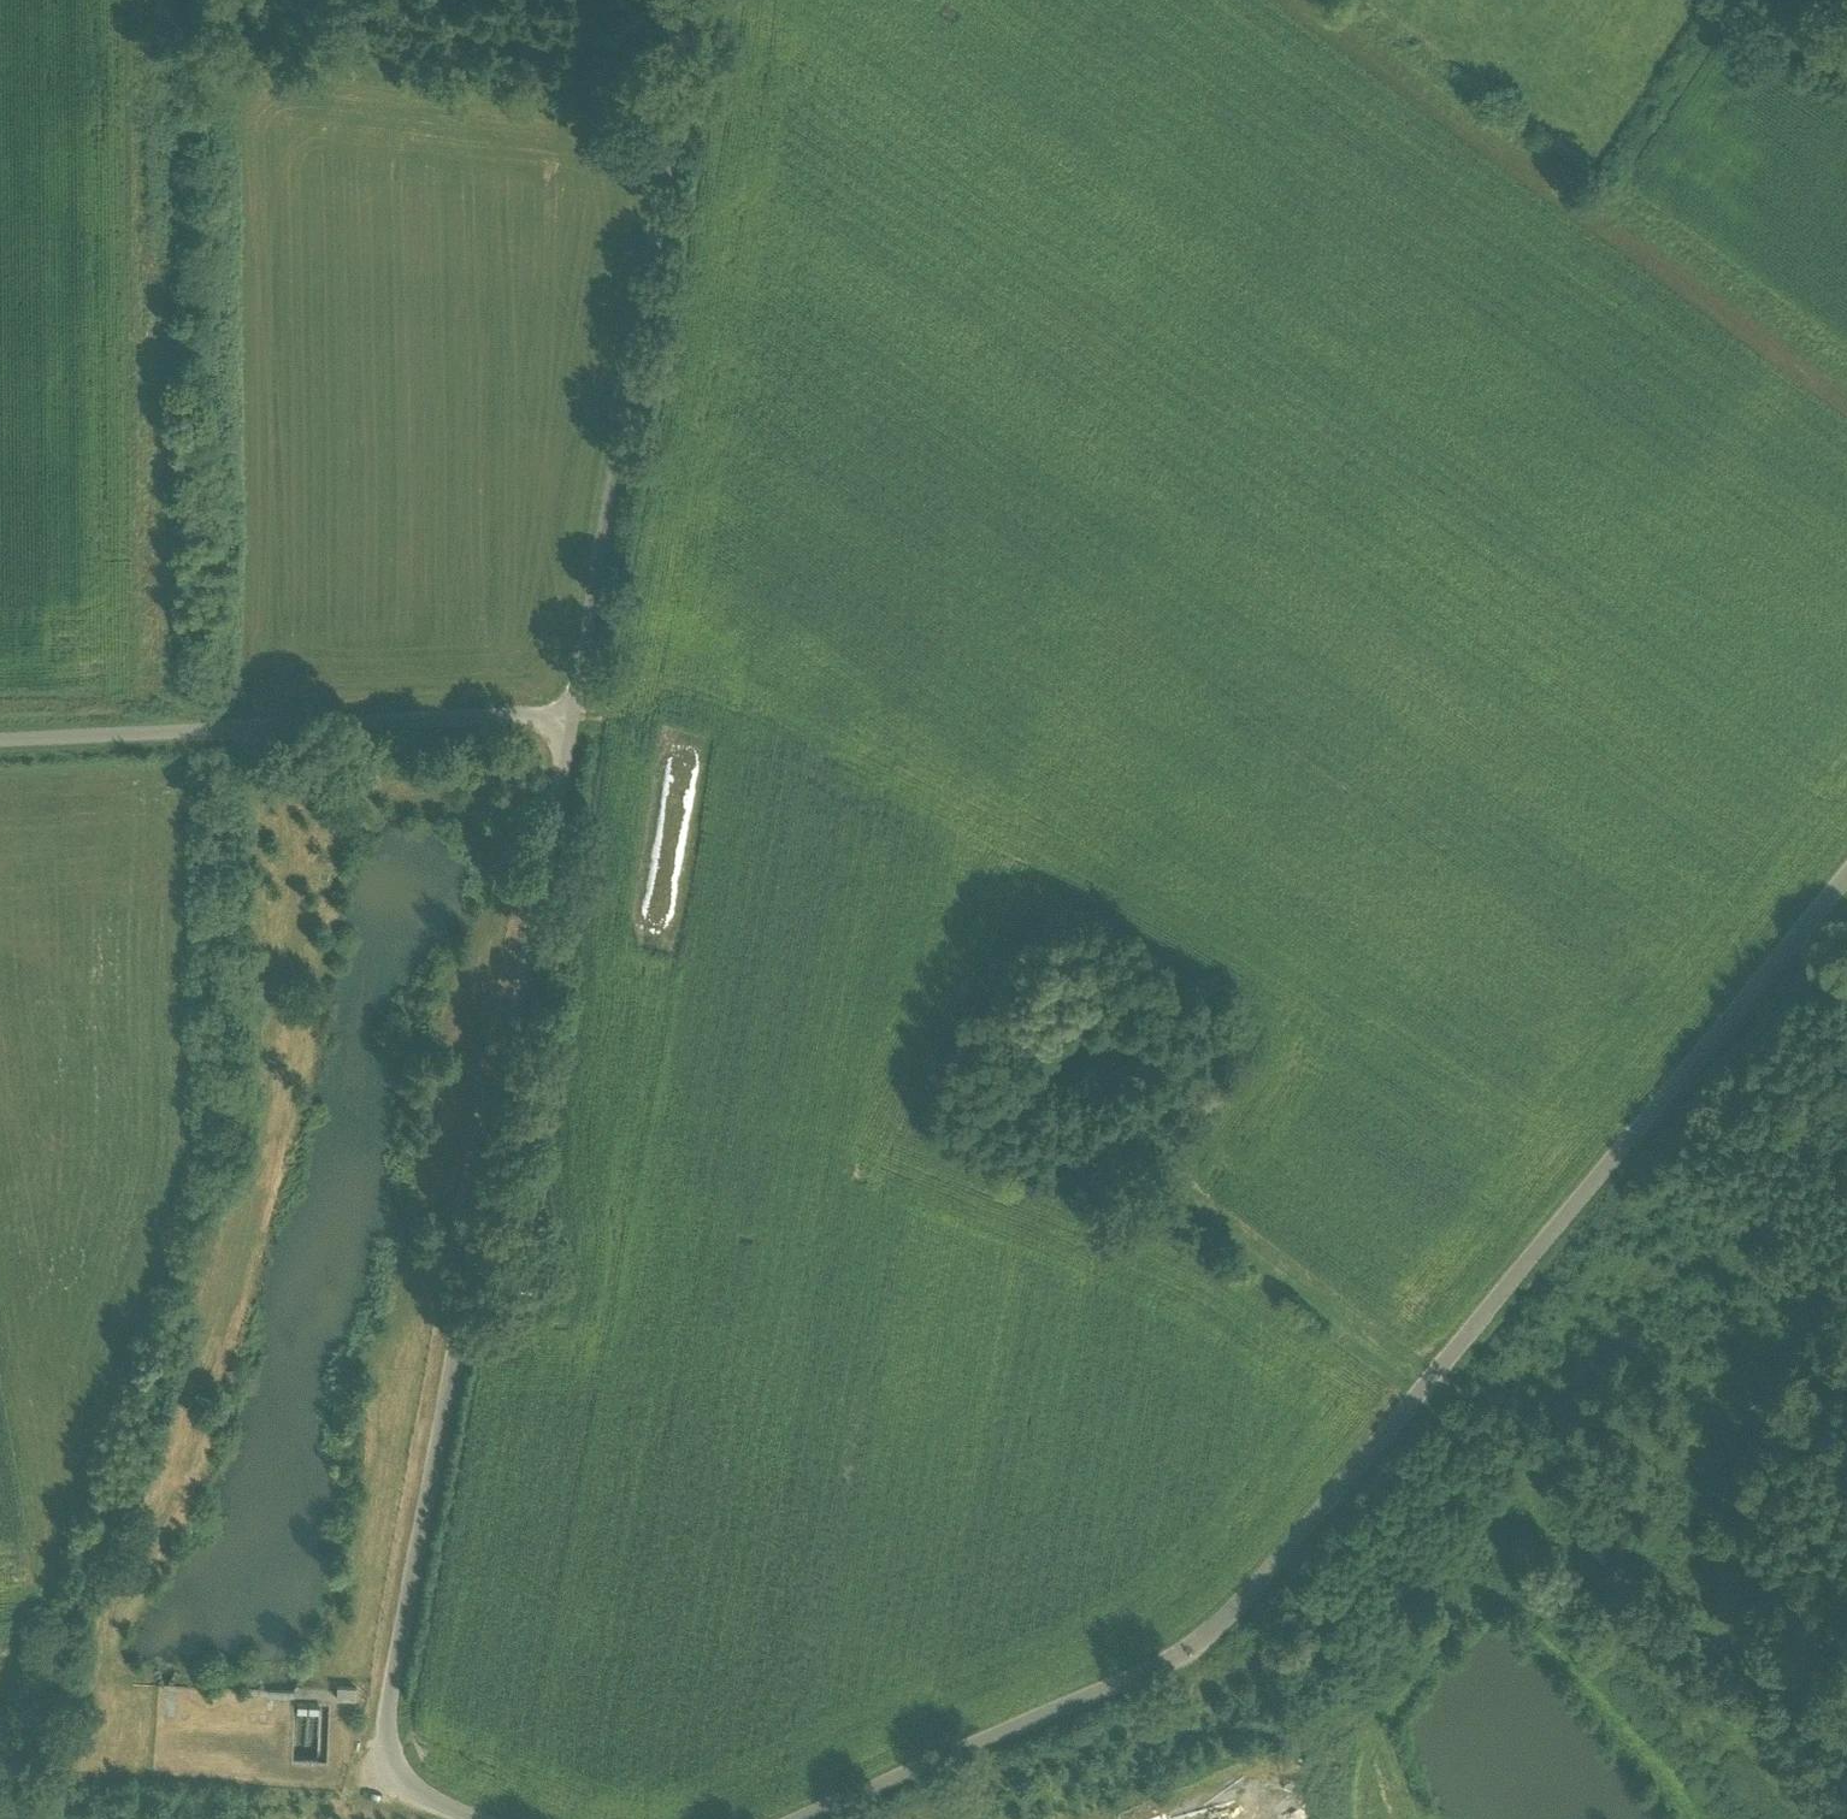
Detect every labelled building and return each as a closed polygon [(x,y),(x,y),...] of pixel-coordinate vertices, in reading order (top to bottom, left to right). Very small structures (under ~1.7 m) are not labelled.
[(340,1716),(303,1715),(301,1772),(338,1773),(340,1716)]
